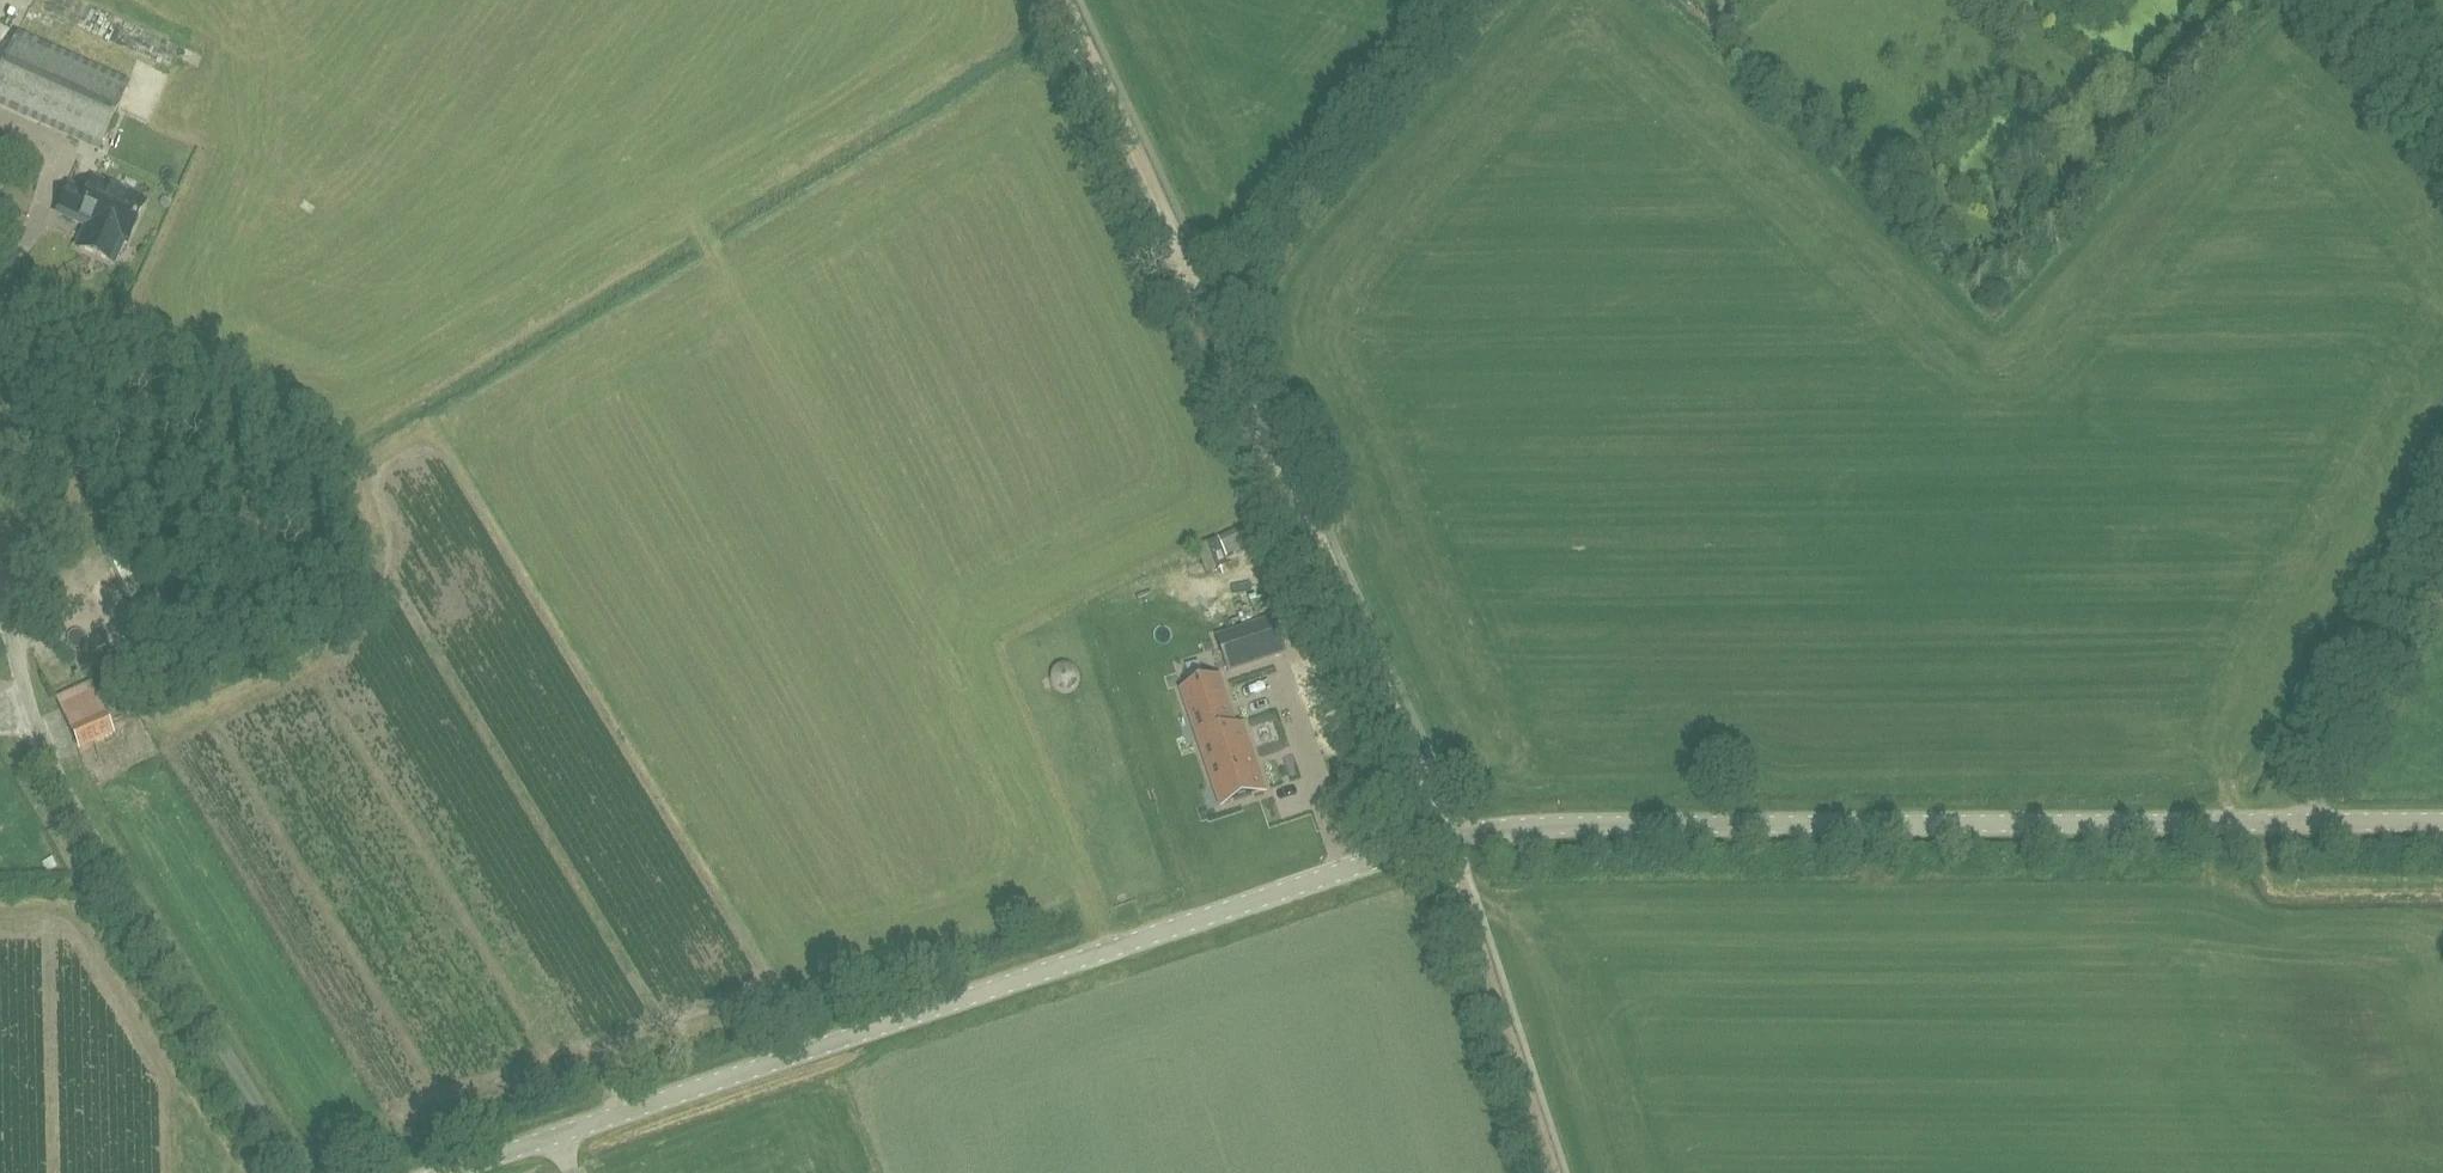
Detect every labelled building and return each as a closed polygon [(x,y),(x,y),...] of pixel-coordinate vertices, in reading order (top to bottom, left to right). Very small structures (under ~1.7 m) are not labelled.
[(18,34),(0,74),(0,105),(99,149),(128,84),(18,34)] [(94,181),(89,192),(68,183),(54,215),(82,227),(73,248),(114,266),(125,241),(126,242),(143,204),(94,181)] [(1274,616),(1217,636),(1230,673),(1287,654),(1274,616)] [(1220,680),(1183,692),(1191,716),(1199,739),(1215,786),(1222,806),(1232,802),(1265,791),(1243,728),(1237,730),(1220,680)] [(104,712),(69,728),(75,743),(110,727),(104,712)]
